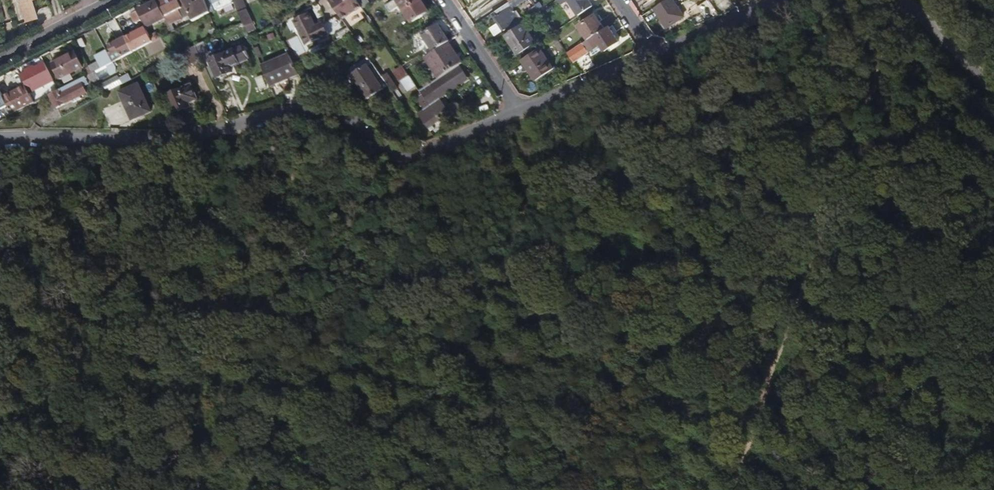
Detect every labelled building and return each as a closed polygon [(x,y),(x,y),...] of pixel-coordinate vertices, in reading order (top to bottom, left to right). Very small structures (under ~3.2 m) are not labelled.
[(25,20),(37,17),(31,0),(19,0),(25,20)] [(167,18),(166,19),(169,26),(172,24),(184,18),(180,10),(185,8),(181,0),(158,0),(167,18)] [(205,0),(199,0),(193,3),(192,0),(181,0),(185,8),(189,15),(193,23),(210,14),(205,0)] [(232,0),(212,0),(217,12),(234,4),(232,0)] [(234,4),(242,22),(247,34),(249,34),(255,31),(242,1),(239,3),(238,0),(232,0),(234,4)] [(357,0),(333,0),(330,2),(345,24),(364,11),(364,10),(357,0)] [(367,0),(357,0),(364,10),(371,5),(367,0)] [(421,0),(397,0),(388,6),(393,13),(401,7),(404,13),(421,1),(421,0)] [(515,9),(527,0),(514,0),(510,3),(495,13),(501,22),(493,27),(498,35),(521,19),(515,9)] [(589,0),(566,0),(569,4),(571,3),(580,16),(594,7),(589,0)] [(674,0),(668,0),(656,9),(668,28),(685,17),(674,0)] [(166,19),(157,1),(149,4),(149,6),(140,10),(148,27),(166,19)] [(429,13),(421,1),(404,13),(412,24),(429,13)] [(536,6),(525,13),(529,20),(540,13),(536,6)] [(180,10),(184,18),(189,15),(185,8),(180,10)] [(142,21),(137,12),(132,15),(136,23),(142,21)] [(296,21),(306,16),(305,13),(295,18),(296,21)] [(326,37),(320,26),(315,28),(309,15),(306,16),(296,21),(295,22),(307,47),(326,37)] [(606,31),(597,16),(581,26),(591,41),(606,31)] [(279,20),(273,23),(276,29),(282,25),(279,20)] [(537,43),(524,23),(506,35),(519,55),(537,43)] [(328,36),(322,25),(320,26),(326,37),(328,36)] [(449,43),(438,26),(423,36),(434,53),(449,43)] [(132,52),(149,44),(148,42),(151,40),(146,28),(135,34),(125,39),(132,52)] [(606,53),(621,43),(611,28),(606,31),(591,41),(577,51),(569,56),(574,64),(592,53),(601,46),(604,51),(606,53)] [(157,33),(151,36),(154,43),(161,39),(157,33)] [(132,52),(125,39),(110,47),(114,55),(119,52),(122,57),(132,52)] [(559,42),(555,45),(561,53),(565,50),(559,42)] [(462,64),(449,43),(434,53),(425,59),(439,80),(460,66),(462,64)] [(204,45),(195,48),(200,60),(209,56),(204,45)] [(594,57),(604,51),(601,46),(592,53),(594,57)] [(195,48),(194,47),(177,56),(182,69),(201,60),(200,60),(195,48)] [(231,67),(249,60),(243,47),(208,61),(217,82),(234,75),(231,67)] [(574,47),(566,52),(569,56),(577,51),(574,47)] [(556,74),(539,49),(522,60),(533,78),(536,76),(541,83),(556,74)] [(83,67),(75,52),(53,63),(61,78),(83,67)] [(299,74),(289,55),(262,67),(271,87),(299,74)] [(113,64),(109,57),(104,59),(107,66),(113,64)] [(383,78),(369,58),(349,72),(368,101),(389,87),(383,78)] [(107,66),(104,59),(99,62),(102,69),(107,66)] [(102,69),(99,62),(89,67),(92,74),(97,72),(102,69)] [(54,80),(46,63),(36,69),(34,66),(32,67),(41,86),(54,80)] [(408,74),(406,71),(402,64),(394,69),(400,79),(408,74)] [(438,101),(435,98),(467,76),(460,66),(439,80),(421,92),(422,94),(418,98),(426,110),(419,114),(429,129),(450,114),(445,107),(443,109),(438,101)] [(41,86),(32,67),(29,69),(30,71),(21,76),(27,86),(29,92),(41,86)] [(100,80),(97,72),(92,74),(87,77),(90,84),(100,80)] [(399,89),(389,74),(383,78),(389,87),(393,93),(399,89)] [(105,82),(108,89),(123,82),(120,75),(105,82)] [(467,76),(435,98),(438,101),(470,80),(467,76)] [(57,109),(88,94),(85,87),(87,86),(86,83),(66,93),(64,88),(59,91),(51,96),(57,109)] [(151,113),(138,85),(120,93),(132,121),(151,113)] [(29,92),(27,86),(5,98),(6,100),(13,115),(35,104),(29,92)] [(197,102),(192,89),(168,99),(176,120),(192,113),(189,105),(197,102)]
